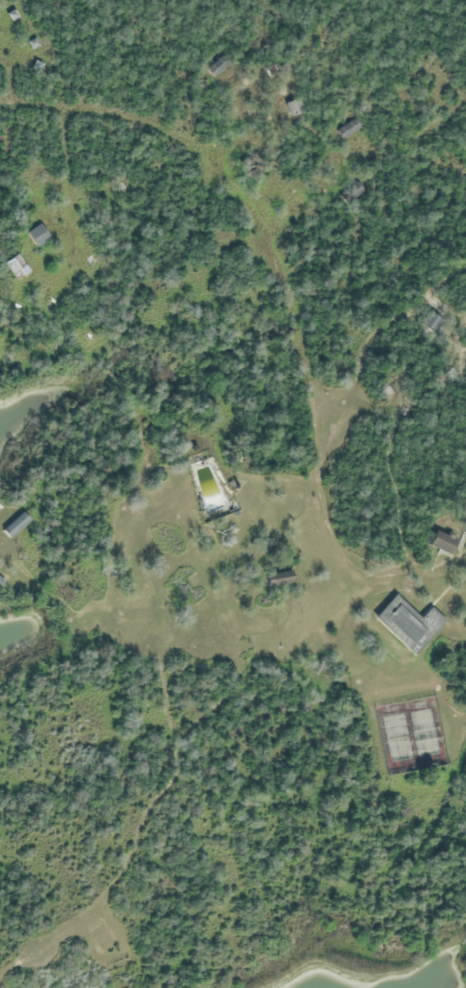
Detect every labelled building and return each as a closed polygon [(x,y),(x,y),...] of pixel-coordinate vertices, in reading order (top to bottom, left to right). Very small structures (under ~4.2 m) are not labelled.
[(301,114),(295,99),(281,104),(287,120),(301,114)] [(358,129),(352,119),(332,131),(338,141),(358,129)] [(32,248),(46,240),(37,224),(23,233),(32,248)] [(27,273),(14,254),(0,263),(14,282),(27,273)] [(216,458),(188,464),(199,514),(226,508),(216,458)] [(27,521),(20,513),(0,529),(0,532),(6,539),(27,521)] [(426,547),(447,555),(453,537),(432,530),(426,547)] [(258,577),(261,591),(291,586),(288,571),(258,577)] [(410,656),(442,621),(427,608),(417,619),(391,595),(369,619),(410,656)]
